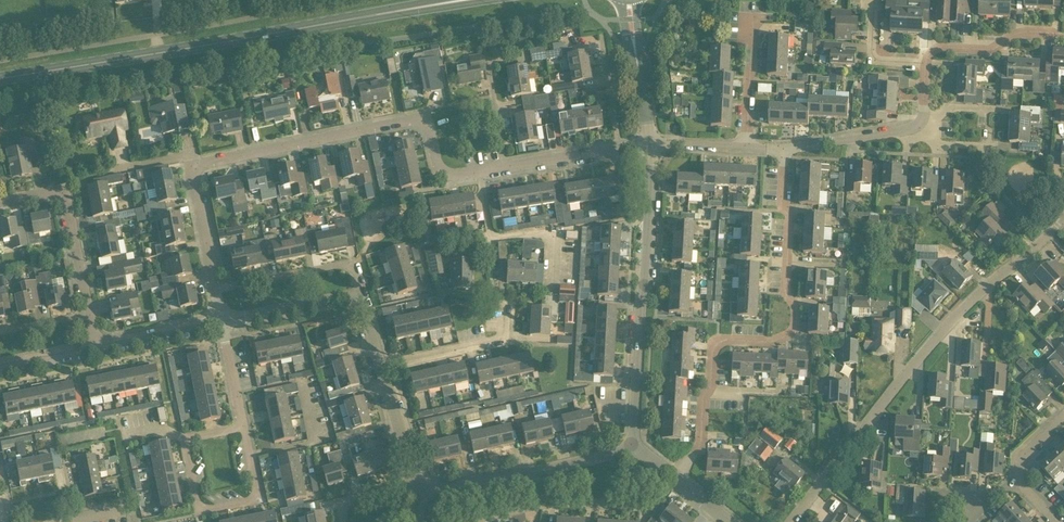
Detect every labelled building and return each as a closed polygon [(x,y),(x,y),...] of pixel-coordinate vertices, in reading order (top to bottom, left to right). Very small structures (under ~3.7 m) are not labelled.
[(907,34),(908,10),(909,0),(903,0),(886,0),(885,21),(892,22),(892,33),(907,34)] [(946,3),(946,0),(931,0),(931,2),(930,13),(938,13),(937,23),(950,24),(951,3),(946,3)] [(964,14),(973,15),(973,9),(973,0),(959,0),(958,4),(951,3),(950,24),(964,25),(964,14)] [(973,9),(980,10),(979,16),(995,17),(996,0),(973,0),(973,9)] [(1017,0),(996,0),(995,17),(1010,18),(1010,7),(1017,8),(1017,0)] [(1024,8),(1038,8),(1039,0),(1024,0),(1024,8)] [(1038,8),(1053,9),(1053,7),(1061,8),(1061,0),(1039,0),(1038,8)] [(922,34),(922,24),(929,24),(930,13),(931,2),(921,1),(920,11),(908,10),(907,34),(922,34)] [(851,12),(838,11),(832,11),(831,26),(837,27),(836,40),(851,41),(852,32),(857,32),(858,20),(851,20),(851,12)] [(770,37),(769,50),(788,51),(789,38),(770,37)] [(824,58),(832,58),(832,65),(855,67),(856,54),(842,53),(842,44),(825,43),(824,58)] [(587,53),(572,55),(571,48),(545,53),(546,60),(568,56),(570,69),(589,66),(588,58),(590,57),(589,52),(587,52),(587,53)] [(709,48),(709,61),(728,62),(729,49),(709,48)] [(414,89),(423,87),(430,86),(431,92),(442,89),(436,64),(442,63),(439,50),(423,53),(424,61),(418,62),(419,65),(409,67),(410,71),(403,73),(406,85),(412,83),(414,89)] [(794,59),(788,59),(788,51),(769,50),(768,63),(788,64),(793,64),(794,59)] [(1046,75),(1045,84),(1058,85),(1059,70),(1063,70),(1063,52),(1054,51),(1053,58),(1047,58),(1046,75)] [(804,62),(795,62),(794,65),(808,65),(812,65),(812,52),(807,52),(807,59),(804,59),(804,62)] [(531,62),(546,60),(545,53),(530,55),(531,62)] [(469,57),(470,65),(456,67),(459,84),(481,81),(479,72),(485,72),(482,55),(469,57)] [(393,59),(386,60),(389,75),(396,74),(393,59)] [(347,60),(341,62),(344,78),(343,79),(348,99),(358,97),(354,77),(350,77),(347,60)] [(727,75),(728,62),(709,61),(708,74),(712,74),(727,75)] [(976,84),(976,77),(985,78),(985,61),(966,61),(965,69),(959,68),(958,83),(976,84)] [(1013,93),(1014,88),(1023,89),(1024,82),(1025,62),(1009,62),(1009,61),(1003,61),(1003,63),(1001,92),(1013,93)] [(505,85),(508,84),(528,81),(526,67),(524,67),(523,62),(509,65),(510,70),(506,70),(508,79),(505,80),(505,85)] [(1024,82),(1033,83),(1033,94),(1044,95),(1045,84),(1046,75),(1039,75),(1040,63),(1025,62),(1024,82)] [(787,78),(788,64),(768,63),(768,77),(779,77),(787,78)] [(592,66),(589,66),(570,69),(572,83),(550,87),(551,94),(555,93),(568,91),(568,92),(574,91),(577,90),(576,83),(592,80),(590,71),(592,71),(592,66)] [(308,109),(320,107),(322,114),(338,111),(337,104),(335,96),(341,95),(337,74),(325,76),(329,97),(317,99),(315,88),(304,91),(308,109)] [(732,75),(727,75),(712,74),(712,87),(731,89),(732,75)] [(869,86),(869,90),(879,91),(878,99),(896,100),(897,87),(890,86),(891,78),(869,77),(869,86)] [(389,100),(385,81),(358,86),(362,106),(389,100)] [(508,84),(510,93),(507,93),(508,98),(511,98),(521,96),(522,106),(549,101),(548,94),(533,97),(530,95),(528,81),(508,84)] [(976,90),(976,84),(958,83),(957,96),(976,97),(975,105),(983,105),(983,91),(976,90)] [(758,92),(772,93),(772,84),(758,84),(758,92)] [(730,102),(731,89),(712,87),(711,100),(730,102)] [(598,97),(596,90),(582,92),(583,100),(598,97)] [(285,97),(261,102),(260,98),(252,100),(255,114),(262,112),(264,122),(274,120),(274,124),(283,122),(282,119),(290,117),(289,111),(297,109),(293,92),(285,93),(285,97)] [(551,94),(548,94),(549,101),(550,109),(551,114),(558,113),(555,93),(551,94)] [(1063,109),(1063,96),(1055,95),(1054,108),(1063,109)] [(689,105),(688,98),(675,99),(676,106),(689,105)] [(808,118),(821,119),(822,99),(809,98),(808,107),(808,118)] [(821,119),(834,119),(835,100),(822,99),(821,119)] [(887,122),(887,114),(895,115),(896,100),(878,99),(878,108),(868,107),(868,112),(867,112),(867,121),(887,122)] [(729,115),(730,102),(711,100),(710,113),(729,115)] [(848,100),(835,100),(834,119),(847,120),(848,100)] [(513,132),(516,131),(536,128),(533,114),(535,111),(550,109),(549,101),(522,106),(524,116),(511,118),(513,132)] [(181,132),(180,131),(188,129),(184,107),(176,108),(175,104),(149,109),(151,119),(162,117),(166,116),(168,124),(162,125),(163,135),(174,132),(174,129),(178,128),(179,132),(181,132)] [(768,125),(782,125),(783,106),(769,105),(769,113),(768,125)] [(796,106),(783,106),(782,125),(795,126),(796,106)] [(808,107),(796,106),(795,126),(808,127),(808,118),(808,107)] [(1030,130),(1030,123),(1040,124),(1041,109),(1021,107),(1021,116),(1011,115),(1010,129),(1030,130)] [(588,130),(597,129),(597,132),(602,131),(602,128),(599,109),(585,111),(588,130)] [(123,111),(84,119),(88,138),(110,134),(113,150),(127,147),(123,131),(127,130),(123,111)] [(575,133),(583,131),(584,134),(589,133),(588,130),(585,111),(572,113),(575,133)] [(238,112),(208,118),(211,134),(226,131),(227,133),(242,130),(238,112)] [(575,136),(575,133),(572,113),(558,116),(561,135),(568,134),(568,137),(575,136)] [(729,128),(729,115),(710,113),(709,127),(729,128)] [(555,140),(553,125),(545,126),(547,141),(555,140)] [(518,145),(538,142),(536,128),(516,131),(517,140),(514,140),(515,145),(518,145)] [(1034,137),(1030,136),(1030,130),(1010,129),(1009,143),(1019,144),(1019,151),(1038,152),(1039,140),(1034,140),(1034,137)] [(377,136),(369,137),(370,150),(378,150),(377,136)] [(20,140),(21,149),(7,152),(12,179),(33,174),(30,163),(37,161),(33,138),(20,140)] [(392,145),(394,157),(414,152),(411,141),(392,145)] [(358,152),(339,156),(343,179),(355,177),(358,187),(372,184),(368,168),(361,169),(358,152)] [(394,157),(397,167),(416,163),(414,152),(394,157)] [(371,155),(373,161),(381,160),(380,155),(379,153),(371,155)] [(334,167),(326,169),(324,159),(309,162),(313,183),(320,182),(322,192),(339,189),(334,167)] [(373,161),(375,172),(382,171),(381,166),(382,166),(381,160),(373,161)] [(397,167),(399,178),(419,174),(416,163),(397,167)] [(277,166),(278,168),(277,169),(281,188),(289,186),(292,198),(304,195),(305,200),(309,200),(303,173),(296,175),(294,165),(287,167),(286,164),(277,166)] [(829,167),(821,166),(802,165),(801,179),(821,180),(821,171),(829,172),(829,167)] [(861,194),(861,185),(870,186),(872,166),(855,165),(855,175),(848,175),(847,194),(861,194)] [(688,196),(701,196),(703,166),(702,166),(702,177),(689,176),(688,196)] [(716,167),(703,166),(701,196),(702,196),(702,186),(715,186),(716,167)] [(729,168),(716,167),(715,186),(728,187),(729,168)] [(909,179),(901,178),(902,168),(885,167),(884,186),(894,187),(894,196),(908,197),(909,179)] [(143,171),(146,183),(147,191),(155,190),(155,191),(173,187),(170,173),(159,175),(158,168),(143,171)] [(742,169),(729,168),(728,187),(741,188),(742,169)] [(755,169),(742,169),(741,188),(754,188),(755,169)] [(273,182),(265,184),(263,172),(246,175),(250,192),(260,190),(261,202),(276,198),(273,182)] [(939,177),(932,177),(932,173),(915,172),(914,191),(924,191),(924,203),(937,204),(939,177)] [(421,185),(419,174),(399,178),(402,189),(421,185)] [(955,196),(963,196),(964,175),(947,174),(946,191),(939,191),(938,208),(955,209),(955,196)] [(87,188),(90,203),(110,200),(107,185),(122,182),(121,175),(93,180),(94,187),(87,188)] [(675,195),(688,196),(689,176),(676,175),(675,195)] [(241,178),(232,180),(232,178),(214,182),(216,192),(217,197),(230,195),(234,215),(248,212),(241,178)] [(619,178),(605,181),(608,200),(622,197),(619,178)] [(801,179),(801,191),(820,193),(821,180),(801,179)] [(605,181),(591,183),(594,202),(608,200),(605,181)] [(591,183),(578,185),(581,204),(594,202),(591,183)] [(552,184),(538,187),(542,206),(555,204),(552,184)] [(567,206),(581,204),(578,185),(564,187),(567,206)] [(143,207),(145,215),(166,210),(165,203),(176,201),(173,187),(155,191),(157,199),(145,201),(146,206),(143,207)] [(528,208),(542,206),(538,187),(525,189),(528,208)] [(515,210),(528,208),(525,189),(512,191),(515,210)] [(501,213),(515,210),(512,191),(498,193),(501,213)] [(819,206),(820,193),(801,191),(800,205),(819,206)] [(339,193),(331,195),(333,205),(341,203),(339,193)] [(473,195),(462,197),(465,216),(476,215),(476,213),(482,212),(480,202),(474,204),(473,195)] [(454,218),(465,216),(462,197),(451,199),(454,218)] [(443,220),(454,218),(451,199),(440,201),(443,220)] [(113,214),(110,200),(90,203),(93,218),(100,217),(101,223),(103,223),(118,220),(117,213),(113,214)] [(431,222),(443,220),(440,201),(428,202),(431,222)] [(982,213),(989,221),(981,228),(986,234),(980,239),(987,246),(993,241),(998,246),(1010,234),(999,224),(1006,217),(992,203),(982,213)] [(623,205),(614,206),(615,214),(624,213),(623,205)] [(92,219),(89,206),(82,208),(84,220),(92,219)] [(161,222),(163,233),(182,230),(179,215),(168,217),(166,210),(145,215),(145,216),(148,216),(150,224),(161,222)] [(937,217),(949,229),(955,223),(948,214),(948,213),(945,210),(944,210),(940,210),(938,212),(937,217)] [(575,221),(583,219),(582,212),(573,213),(575,221)] [(50,232),(57,230),(55,221),(48,222),(47,214),(31,217),(23,219),(25,228),(29,246),(41,244),(39,234),(50,232)] [(806,214),(805,227),(824,228),(825,215),(806,214)] [(741,216),(740,230),(760,230),(760,217),(741,216)] [(347,251),(346,249),(347,249),(347,248),(354,247),(348,218),(334,221),(336,232),(329,234),(333,252),(339,251),(339,253),(347,251)] [(29,246),(25,228),(16,229),(15,220),(0,223),(0,225),(3,240),(9,239),(12,250),(29,247),(29,246)] [(103,223),(105,231),(96,232),(99,246),(118,243),(115,228),(121,227),(119,220),(118,220),(103,223)] [(673,223),(673,236),(692,237),(693,224),(673,223)] [(242,226),(217,232),(219,239),(227,238),(244,235),(242,226)] [(824,241),(824,228),(805,227),(804,240),(824,241)] [(295,240),(286,242),(290,260),(305,257),(303,245),(308,243),(306,231),(306,228),(294,231),(295,240)] [(319,255),(333,252),(329,234),(322,235),(321,228),(306,231),(308,243),(311,256),(319,255)] [(601,228),(601,242),(620,243),(621,229),(601,228)] [(185,244),(182,230),(163,233),(165,244),(154,246),(156,256),(174,252),(173,246),(185,244)] [(759,243),(760,230),(740,230),(740,242),(759,243)] [(566,232),(565,240),(577,241),(578,233),(566,232)] [(430,242),(446,239),(445,234),(429,236),(430,242)] [(286,242),(277,244),(276,235),(263,237),(264,239),(269,264),(275,262),(275,263),(290,260),(286,242)] [(673,236),(672,249),(691,250),(692,237),(673,236)] [(261,265),(269,264),(264,239),(249,242),(251,249),(244,250),(247,269),(262,266),(261,265)] [(537,249),(538,241),(523,240),(522,247),(537,249)] [(827,250),(823,250),(824,241),(804,240),(804,254),(827,255),(827,250)] [(620,256),(620,243),(601,242),(600,255),(620,256)] [(758,257),(759,243),(740,242),(739,256),(758,257)] [(121,256),(118,243),(99,246),(101,259),(121,256)] [(916,260),(939,260),(939,246),(916,245),(916,260)] [(384,252),(388,263),(407,257),(403,246),(384,252)] [(690,264),(691,250),(672,249),(671,262),(690,264)] [(234,271),(247,269),(244,250),(231,253),(233,264),(234,271)] [(439,250),(426,252),(429,268),(442,265),(439,250)] [(110,258),(111,265),(132,261),(130,254),(110,258)] [(619,270),(620,256),(600,255),(599,269),(619,270)] [(410,268),(407,257),(388,263),(391,274),(410,268)] [(187,258),(170,261),(163,263),(165,273),(160,275),(162,284),(160,285),(161,287),(178,284),(177,277),(191,274),(187,258)] [(104,275),(105,275),(108,292),(126,289),(124,277),(143,273),(142,267),(144,267),(143,259),(140,259),(132,261),(111,265),(96,268),(98,276),(104,275)] [(972,277),(955,260),(942,273),(959,290),(972,277)] [(472,261),(451,261),(451,290),(472,290),(472,261)] [(1050,267),(1048,264),(1035,277),(1049,291),(1057,283),(1063,290),(1063,270),(1056,262),(1050,267)] [(521,287),(521,284),(522,264),(508,264),(507,283),(516,284),(516,287),(521,287)] [(534,288),(534,285),(535,285),(536,265),(522,264),(521,284),(529,285),(529,287),(534,288)] [(738,264),(738,278),(757,279),(758,265),(738,264)] [(413,279),(410,268),(391,274),(394,284),(413,279)] [(618,283),(619,270),(599,269),(599,282),(618,283)] [(4,317),(2,310),(10,309),(3,270),(0,270),(0,318),(4,317)] [(35,278),(35,281),(39,299),(46,298),(48,309),(64,306),(61,290),(54,291),(50,272),(38,275),(39,277),(35,278)] [(670,273),(669,287),(689,288),(690,275),(670,273)] [(808,273),(807,286),(826,287),(827,279),(832,279),(833,274),(808,273)] [(428,288),(424,275),(419,277),(423,289),(428,288)] [(142,291),(159,287),(157,277),(140,281),(142,291)] [(757,292),(757,279),(738,278),(737,291),(757,292)] [(417,290),(413,279),(394,284),(398,295),(417,290)] [(20,284),(23,296),(16,298),(19,314),(34,311),(34,309),(41,307),(39,299),(35,281),(20,284)] [(931,313),(948,293),(934,281),(917,300),(913,296),(912,308),(920,315),(926,309),(931,313)] [(617,297),(618,283),(599,282),(598,296),(617,297)] [(181,283),(178,284),(161,287),(160,288),(162,300),(178,297),(180,308),(197,304),(194,287),(182,290),(181,283)] [(1036,284),(1030,290),(1026,286),(1013,297),(1029,314),(1037,306),(1045,315),(1056,305),(1036,284)] [(560,286),(559,296),(574,297),(575,287),(560,286)] [(826,300),(826,287),(807,286),(806,299),(826,300)] [(688,301),(689,288),(669,287),(669,300),(688,301)] [(590,289),(583,288),(583,296),(578,295),(578,300),(590,301),(590,289)] [(756,305),(757,292),(737,291),(736,304),(756,305)] [(117,296),(119,305),(110,307),(113,322),(131,319),(130,311),(140,309),(136,292),(117,296)] [(559,303),(567,303),(565,323),(573,323),(574,297),(559,296),(559,303)] [(852,308),(852,309),(870,310),(871,298),(853,297),(853,298),(849,297),(848,307),(852,308)] [(668,313),(681,314),(680,318),(692,319),(693,308),(688,308),(688,301),(669,300),(668,313)] [(718,303),(714,302),(711,302),(707,302),(707,311),(717,312),(718,303)] [(755,318),(756,305),(736,304),(736,317),(755,318)] [(397,312),(396,306),(381,310),(382,315),(397,312)] [(556,316),(551,316),(551,309),(532,308),(531,315),(527,315),(527,322),(531,323),(550,324),(550,323),(556,323),(556,316)] [(597,308),(596,322),(616,323),(617,309),(597,308)] [(810,308),(809,322),(829,323),(829,309),(810,308)] [(447,309),(436,311),(440,331),(451,328),(447,309)] [(910,330),(911,311),(897,310),(896,329),(910,330)] [(436,311),(425,314),(430,333),(440,331),(436,311)] [(158,321),(169,320),(168,312),(157,313),(158,321)] [(419,335),(430,333),(425,314),(414,316),(419,335)] [(408,338),(419,335),(414,316),(403,318),(408,338)] [(397,340),(408,338),(403,318),(392,321),(393,324),(397,340)] [(874,318),(873,338),(865,338),(865,350),(873,350),(873,351),(893,351),(894,319),(874,318)] [(615,337),(616,323),(596,322),(596,336),(615,337)] [(828,336),(829,323),(809,322),(808,335),(828,336)] [(530,337),(530,336),(550,337),(550,324),(531,323),(530,331),(527,331),(526,336),(530,337)] [(397,340),(393,324),(385,326),(388,342),(397,340)] [(320,342),(327,339),(330,350),(323,352),(325,359),(338,355),(348,352),(346,345),(347,345),(342,329),(326,334),(326,333),(318,335),(320,342)] [(672,334),(671,349),(689,350),(689,342),(693,343),(694,329),(682,329),(681,334),(672,334)] [(614,350),(615,337),(596,336),(595,349),(614,350)] [(299,337),(287,339),(291,359),(303,357),(299,337)] [(572,338),(557,337),(556,344),(571,345),(572,338)] [(1056,352),(1063,360),(1063,343),(1058,349),(1048,338),(1045,341),(1056,352)] [(280,361),(291,359),(287,339),(277,342),(280,361)] [(843,364),(857,365),(858,342),(844,341),(844,347),(843,364)] [(270,363),(280,361),(277,342),(266,344),(270,363)] [(961,367),(979,368),(980,366),(981,344),(962,343),(961,367)] [(258,366),(270,363),(266,344),(254,346),(258,366)] [(199,354),(198,347),(187,347),(187,355),(199,354)] [(614,364),(614,350),(595,349),(594,363),(614,364)] [(671,349),(670,364),(692,365),(692,359),(688,358),(689,350),(671,349)] [(784,374),(790,375),(791,352),(777,352),(776,357),(775,379),(776,379),(776,370),(784,370),(784,374)] [(807,353),(791,352),(790,375),(798,375),(798,371),(806,372),(807,353)] [(1052,366),(1046,371),(1061,387),(1063,384),(1063,370),(1060,366),(1063,363),(1063,360),(1056,352),(1047,360),(1052,366)] [(187,357),(190,369),(209,365),(207,353),(187,357)] [(530,353),(516,356),(520,376),(534,373),(530,353)] [(738,377),(745,377),(747,355),(731,354),(730,372),(738,372),(738,377)] [(353,358),(351,359),(340,362),(338,355),(325,359),(313,363),(315,370),(332,364),(336,377),(355,371),(352,363),(355,362),(353,358)] [(761,356),(747,355),(745,377),(753,377),(753,373),(760,374),(761,356)] [(507,379),(520,376),(516,356),(502,359),(507,379)] [(776,357),(761,356),(760,374),(768,374),(768,378),(775,379),(776,357)] [(494,382),(507,379),(502,359),(489,362),(494,382)] [(1023,360),(1019,362),(1025,372),(1029,370),(1023,360)] [(480,385),(494,382),(489,362),(475,365),(480,385)] [(148,363),(143,364),(148,389),(160,387),(156,367),(149,368),(148,363)] [(613,378),(614,364),(594,363),(593,377),(613,378)] [(138,370),(133,372),(136,391),(148,389),(143,364),(137,365),(138,370)] [(464,364),(451,367),(455,386),(469,383),(464,364)] [(692,372),(692,365),(670,364),(669,379),(664,379),(687,380),(688,372),(692,372)] [(834,378),(835,365),(826,364),(825,377),(834,378)] [(190,369),(192,379),(211,375),(209,365),(190,369)] [(980,366),(979,368),(979,377),(987,378),(986,391),(1004,392),(1006,368),(980,366)] [(125,394),(136,391),(133,372),(126,373),(125,367),(120,368),(125,394)] [(441,389),(455,386),(451,367),(437,370),(441,389)] [(115,375),(109,376),(113,396),(125,394),(120,368),(114,370),(115,375)] [(428,392),(441,389),(437,370),(424,373),(428,392)] [(340,391),(328,394),(327,392),(328,391),(325,384),(324,384),(323,381),(319,383),(325,403),(352,394),(350,388),(359,385),(356,376),(359,375),(357,371),(355,371),(336,377),(340,391)] [(1021,382),(1029,390),(1023,397),(1036,410),(1048,399),(1047,399),(1053,393),(1033,371),(1021,382)] [(102,398),(113,396),(109,376),(103,377),(102,372),(97,373),(102,398)] [(90,400),(102,398),(97,373),(91,374),(92,380),(86,381),(90,400)] [(414,395),(428,392),(424,373),(410,376),(414,395)] [(192,379),(194,390),(213,386),(211,375),(192,379)] [(267,385),(274,384),(273,379),(272,376),(266,378),(267,385)] [(954,391),(954,383),(946,383),(946,378),(930,377),(929,399),(940,400),(940,409),(953,410),(954,391)] [(955,391),(965,391),(965,378),(955,377),(955,391)] [(72,383),(66,385),(65,379),(59,380),(64,405),(76,403),(72,383)] [(664,379),(663,394),(685,395),(686,387),(682,387),(682,380),(687,380),(664,379)] [(55,387),(49,388),(53,408),(64,405),(59,380),(54,382),(55,387)] [(848,405),(849,382),(830,381),(829,404),(848,405)] [(42,384),(36,385),(41,410),(53,408),(49,388),(43,389),(42,384)] [(265,400),(285,396),(298,393),(296,384),(283,387),(263,391),(265,400)] [(32,391),(26,393),(30,412),(41,410),(36,385),(31,386),(32,391)] [(194,390),(196,401),(215,397),(213,386),(194,390)] [(19,389),(13,390),(18,415),(30,412),(26,393),(20,394),(19,389)] [(8,391),(9,396),(2,397),(6,417),(18,415),(13,390),(8,391)] [(327,409),(344,404),(348,417),(367,411),(364,403),(367,402),(365,397),(363,398),(354,401),(352,394),(325,403),(327,409)] [(663,394),(662,409),(680,410),(681,402),(685,402),(685,395),(663,394)] [(979,419),(990,420),(991,413),(992,413),(993,395),(980,394),(979,413),(980,413),(979,419)] [(265,400),(268,411),(287,407),(285,396),(265,400)] [(196,401),(198,412),(218,408),(215,397),(196,401)] [(558,399),(551,401),(552,407),(560,405),(565,404),(563,398),(558,399)] [(954,398),(954,409),(964,409),(965,409),(965,401),(965,399),(954,398)] [(516,404),(511,405),(511,406),(513,415),(513,416),(523,414),(521,408),(520,403),(516,404)] [(118,405),(119,409),(116,410),(117,415),(129,413),(128,408),(127,408),(127,404),(118,405)] [(268,411),(270,422),(289,418),(287,407),(268,411)] [(159,423),(167,421),(164,408),(157,409),(157,411),(159,423)] [(220,419),(218,408),(198,412),(201,423),(220,419)] [(662,409),(662,424),(684,425),(684,418),(680,417),(680,410),(662,409)] [(371,425),(368,416),(371,415),(369,410),(367,411),(348,417),(352,430),(335,435),(337,442),(344,440),(349,438),(359,436),(365,433),(364,427),(371,425)] [(589,411),(575,414),(580,434),(594,431),(589,411)] [(185,415),(179,416),(181,422),(190,420),(189,414),(185,415)] [(562,417),(566,437),(580,434),(575,414),(562,417)] [(84,416),(67,420),(68,425),(85,422),(84,416)] [(270,422),(272,432),(291,428),(289,418),(270,422)] [(920,453),(921,432),(914,431),(915,419),(897,418),(896,447),(904,447),(903,452),(920,453)] [(550,420),(536,423),(540,443),(554,440),(550,420)] [(22,434),(34,432),(33,427),(29,427),(28,423),(20,424),(21,429),(22,434)] [(526,446),(540,443),(536,423),(522,426),(526,446)] [(683,432),(684,425),(662,424),(661,439),(679,440),(680,432),(683,432)] [(510,426),(497,429),(501,448),(515,445),(510,426)] [(758,438),(773,450),(782,440),(767,427),(758,438)] [(294,440),(291,428),(272,432),(274,444),(294,440)] [(9,437),(22,434),(21,429),(8,432),(9,437)] [(497,429),(483,432),(487,451),(501,448),(497,429)] [(373,431),(365,433),(359,436),(361,442),(375,438),(373,431)] [(469,435),(474,454),(487,451),(483,432),(469,435)] [(981,433),(980,444),(980,461),(986,461),(985,475),(1003,477),(1004,457),(994,456),(995,445),(993,445),(994,434),(981,433)] [(359,436),(349,438),(351,445),(361,442),(359,436)] [(16,445),(24,443),(23,438),(1,442),(2,450),(16,447),(16,445)] [(457,438),(443,441),(448,460),(461,457),(457,438)] [(748,449),(764,463),(772,452),(756,439),(748,449)] [(797,444),(790,439),(784,447),(790,452),(797,444)] [(349,454),(344,440),(337,442),(340,451),(341,456),(349,454)] [(1060,448),(1058,445),(1059,444),(1056,440),(1052,444),(1063,457),(1063,445),(1060,448)] [(434,463),(448,460),(443,441),(429,444),(434,463)] [(55,476),(53,469),(61,467),(56,442),(48,443),(49,450),(38,452),(39,459),(44,483),(49,481),(48,477),(55,476)] [(149,446),(151,457),(170,453),(168,442),(149,446)] [(1049,459),(1062,473),(1063,473),(1063,474),(1063,457),(1052,444),(1049,447),(1052,451),(1054,450),(1057,452),(1049,459)] [(928,456),(927,459),(925,459),(924,476),(942,477),(942,469),(949,470),(950,449),(937,448),(937,456),(928,456)] [(705,472),(720,473),(721,451),(714,450),(714,454),(706,454),(705,472)] [(968,450),(968,457),(956,456),(954,478),(971,479),(971,473),(979,474),(980,461),(980,451),(968,450)] [(346,472),(341,456),(340,451),(326,455),(330,467),(322,469),(328,486),(343,482),(341,474),(346,472)] [(385,473),(384,470),(385,469),(379,451),(366,455),(371,473),(379,471),(380,474),(385,473)] [(729,451),(721,451),(720,473),(735,474),(736,456),(729,455),(729,451)] [(151,457),(153,468),(173,464),(170,453),(151,457)] [(77,457),(79,470),(105,465),(104,461),(96,462),(94,454),(77,457)] [(277,458),(279,469),(299,465),(297,454),(277,458)] [(372,477),(371,473),(366,455),(352,459),(358,477),(366,475),(367,478),(372,477)] [(15,463),(19,483),(20,487),(26,486),(26,482),(31,481),(28,461),(27,458),(21,459),(22,462),(15,463)] [(784,495),(790,488),(791,489),(804,474),(784,458),(772,473),(780,480),(775,487),(784,495)] [(39,459),(28,461),(31,481),(38,480),(38,484),(44,483),(39,459)] [(1053,482),(1062,473),(1049,459),(1039,468),(1047,475),(1045,477),(1045,479),(1048,482),(1050,482),(1052,481),(1053,482)] [(175,475),(173,464),(153,468),(155,479),(175,475)] [(99,480),(98,473),(107,472),(105,465),(79,470),(81,483),(99,480)] [(301,476),(299,465),(279,469),(282,480),(301,476)] [(871,489),(879,490),(881,466),(861,465),(861,484),(871,484),(871,489)] [(177,486),(175,475),(155,479),(157,490),(177,486)] [(303,487),(301,476),(282,480),(284,491),(303,487)] [(100,488),(99,480),(81,483),(84,496),(110,491),(109,486),(100,488)] [(896,504),(904,505),(904,517),(922,518),(924,493),(908,492),(908,485),(897,485),(896,504)] [(1060,485),(1054,490),(1063,501),(1063,500),(1063,489),(1060,485)] [(157,490),(160,501),(179,497),(177,486),(157,490)] [(306,498),(303,487),(284,491),(286,502),(306,498)] [(181,508),(179,497),(160,501),(162,512),(181,508)] [(1020,504),(1025,509),(1028,505),(1024,500),(1020,504)] [(1002,521),(1011,521),(1020,513),(1012,504),(1005,511),(998,517),(1002,521)] [(304,505),(280,510),(281,517),(305,512),(304,505)] [(861,515),(847,505),(841,514),(839,513),(836,518),(836,521),(835,521),(856,521),(861,515)] [(1033,510),(1028,505),(1025,509),(1029,514),(1033,510)] [(662,521),(675,521),(681,514),(671,506),(660,520),(662,521)] [(305,521),(325,521),(324,517),(327,517),(326,512),(323,512),(323,513),(304,517),(305,521)] [(263,515),(264,521),(276,521),(274,513),(263,515)] [(1020,513),(1011,521),(1028,521),(1029,521),(1020,513)] [(681,514),(675,521),(692,521),(681,514)]
